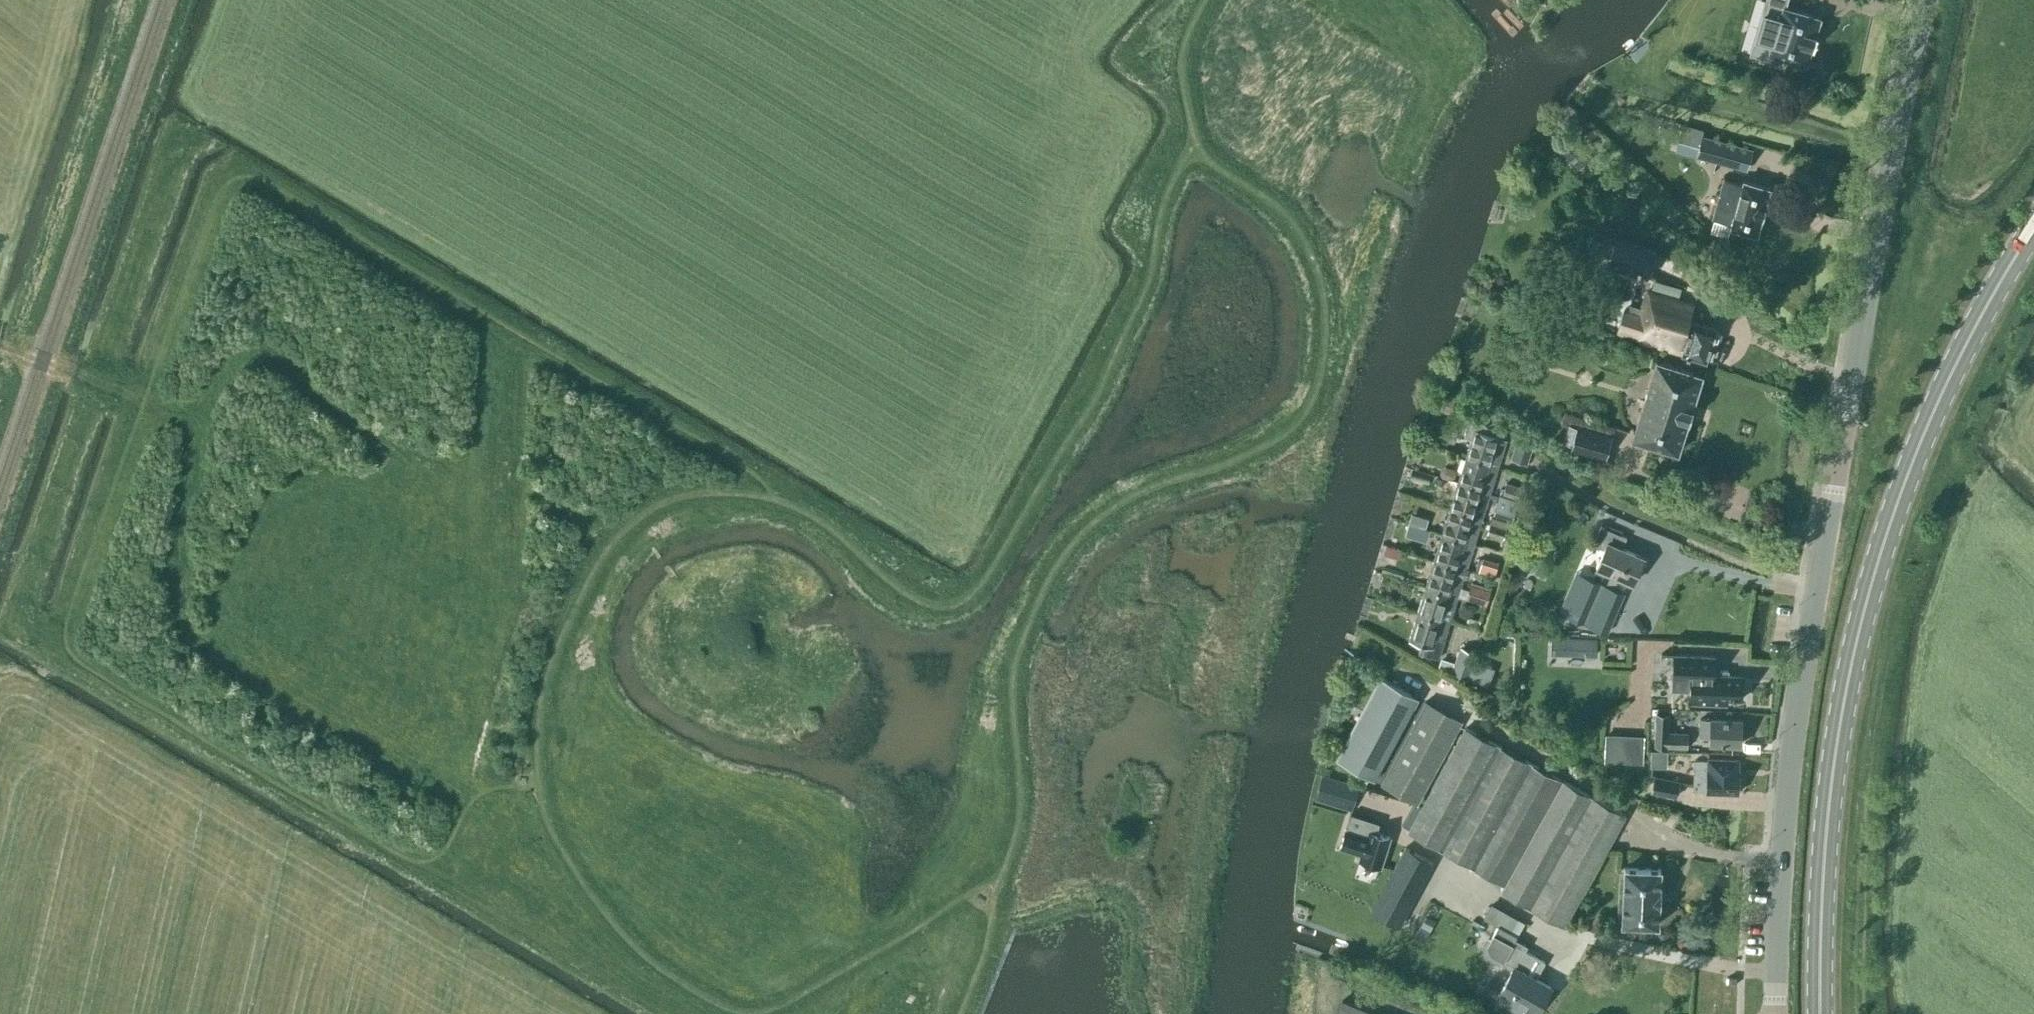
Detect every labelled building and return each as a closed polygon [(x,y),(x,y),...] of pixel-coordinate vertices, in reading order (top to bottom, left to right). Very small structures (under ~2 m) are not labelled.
[(1753,51),(1769,56),(1770,53),(1806,64),(1811,46),(1813,47),(1817,35),(1815,35),(1820,17),(1783,6),(1785,0),(1768,0),(1753,51)] [(1703,129),(1681,123),(1674,149),(1745,170),(1752,149),(1701,134),(1703,129)] [(1559,129),(1549,139),(1566,156),(1571,152),(1576,147),(1559,129)] [(1588,159),(1576,147),(1571,152),(1566,156),(1578,168),(1588,159)] [(1730,228),(1757,235),(1770,188),(1743,181),(1742,184),(1723,178),(1712,218),(1714,219),(1711,231),(1728,235),(1730,228)] [(1648,278),(1656,250),(1614,237),(1606,265),(1648,278)] [(1626,309),(1619,331),(1634,335),(1634,336),(1682,351),(1681,353),(1706,361),(1707,359),(1711,358),(1714,350),(1710,347),(1713,340),(1717,339),(1719,332),(1716,329),(1716,328),(1691,320),(1688,318),(1692,304),(1648,290),(1641,313),(1626,309)] [(1632,438),(1678,452),(1702,375),(1656,361),(1632,438)] [(1463,435),(1471,438),(1466,455),(1489,462),(1492,454),(1501,457),(1506,440),(1497,437),(1498,436),(1490,434),(1492,430),(1470,411),(1463,435)] [(1611,435),(1575,424),(1575,426),(1567,424),(1562,440),(1570,443),(1568,449),(1603,460),(1611,435)] [(1533,444),(1516,439),(1511,459),(1527,464),(1533,444)] [(1489,463),(1489,462),(1466,455),(1458,481),(1481,488),(1484,480),(1493,483),(1498,466),(1489,463)] [(1481,488),(1458,481),(1450,508),(1473,515),(1476,507),(1485,510),(1490,491),(1481,489),(1481,488)] [(1506,482),(1502,495),(1507,497),(1514,499),(1517,500),(1521,487),(1516,485),(1512,484),(1506,482)] [(1499,494),(1492,514),(1513,520),(1519,500),(1517,500),(1514,499),(1507,497),(1502,495),(1499,494)] [(1473,516),(1473,515),(1450,508),(1442,534),(1465,541),(1468,533),(1477,536),(1482,519),(1473,516)] [(1490,521),(1487,533),(1503,538),(1507,526),(1501,524),(1496,523),(1490,521)] [(1409,523),(1405,535),(1420,540),(1423,528),(1421,527),(1417,526),(1409,523)] [(1596,567),(1633,583),(1644,558),(1622,548),(1626,537),(1601,526),(1593,544),(1604,549),(1596,567)] [(1463,548),(1465,541),(1442,534),(1434,560),(1457,567),(1457,566),(1466,568),(1472,551),(1463,548)] [(1483,557),(1478,571),(1489,574),(1494,576),(1498,562),(1493,561),(1489,559),(1483,557)] [(1457,567),(1434,560),(1426,586),(1449,593),(1458,595),(1464,577),(1455,574),(1457,567)] [(1589,618),(1617,630),(1633,592),(1591,575),(1572,619),(1586,625),(1589,618)] [(1470,584),(1466,598),(1486,604),(1491,590),(1470,584)] [(1447,601),(1449,593),(1426,586),(1418,612),(1441,619),(1441,618),(1450,621),(1456,603),(1447,601)] [(1558,610),(1554,619),(1566,624),(1570,615),(1566,614),(1558,610)] [(1448,629),(1439,627),(1441,619),(1418,612),(1409,639),(1420,642),(1417,651),(1439,658),(1448,629)] [(1468,616),(1466,623),(1478,626),(1480,620),(1474,618),(1472,617),(1468,616)] [(1597,638),(1552,636),(1551,654),(1597,656),(1597,638)] [(1476,652),(1460,646),(1450,673),(1467,679),(1476,652)] [(1672,653),(1670,690),(1690,691),(1689,704),(1727,706),(1727,699),(1742,699),(1743,677),(1733,676),(1733,675),(1712,674),(1713,655),(1672,653)] [(1357,726),(1338,761),(1375,781),(1416,705),(1408,701),(1412,694),(1383,678),(1364,712),(1370,715),(1363,729),(1357,726)] [(1427,703),(1384,784),(1418,802),(1461,720),(1427,703)] [(1687,748),(1688,732),(1668,731),(1669,714),(1655,713),(1654,746),(1687,748)] [(1710,743),(1740,744),(1741,720),(1711,719),(1711,720),(1700,719),(1700,737),(1710,738),(1710,743)] [(1561,779),(1465,727),(1409,832),(1503,886),(1500,891),(1564,927),(1625,814),(1561,779)] [(1610,733),(1609,762),(1619,762),(1620,733),(1618,733),(1615,733),(1610,733)] [(1693,757),(1692,787),(1706,788),(1706,791),(1738,792),(1740,769),(1738,769),(1739,758),(1708,757),(1707,758),(1693,757)] [(1347,797),(1354,799),(1358,785),(1324,775),(1316,801),(1343,809),(1347,797)] [(1680,780),(1654,775),(1651,791),(1677,796),(1680,780)] [(1370,831),(1370,832),(1364,830),(1365,826),(1350,820),(1341,848),(1362,854),(1360,860),(1381,866),(1390,838),(1370,831)] [(1372,911),(1400,927),(1434,863),(1406,848),(1372,911)] [(1658,925),(1659,902),(1660,869),(1658,869),(1625,868),(1622,923),(1656,924),(1658,925)] [(1491,902),(1483,916),(1497,924),(1505,910),(1491,902)] [(1486,943),(1489,951),(1503,960),(1501,964),(1512,969),(1495,1000),(1521,1013),(1535,1013),(1550,987),(1536,978),(1545,962),(1512,944),(1517,935),(1497,924),(1492,932),(1486,943)] [(1342,998),(1335,1013),(1380,1013),(1342,998)]
